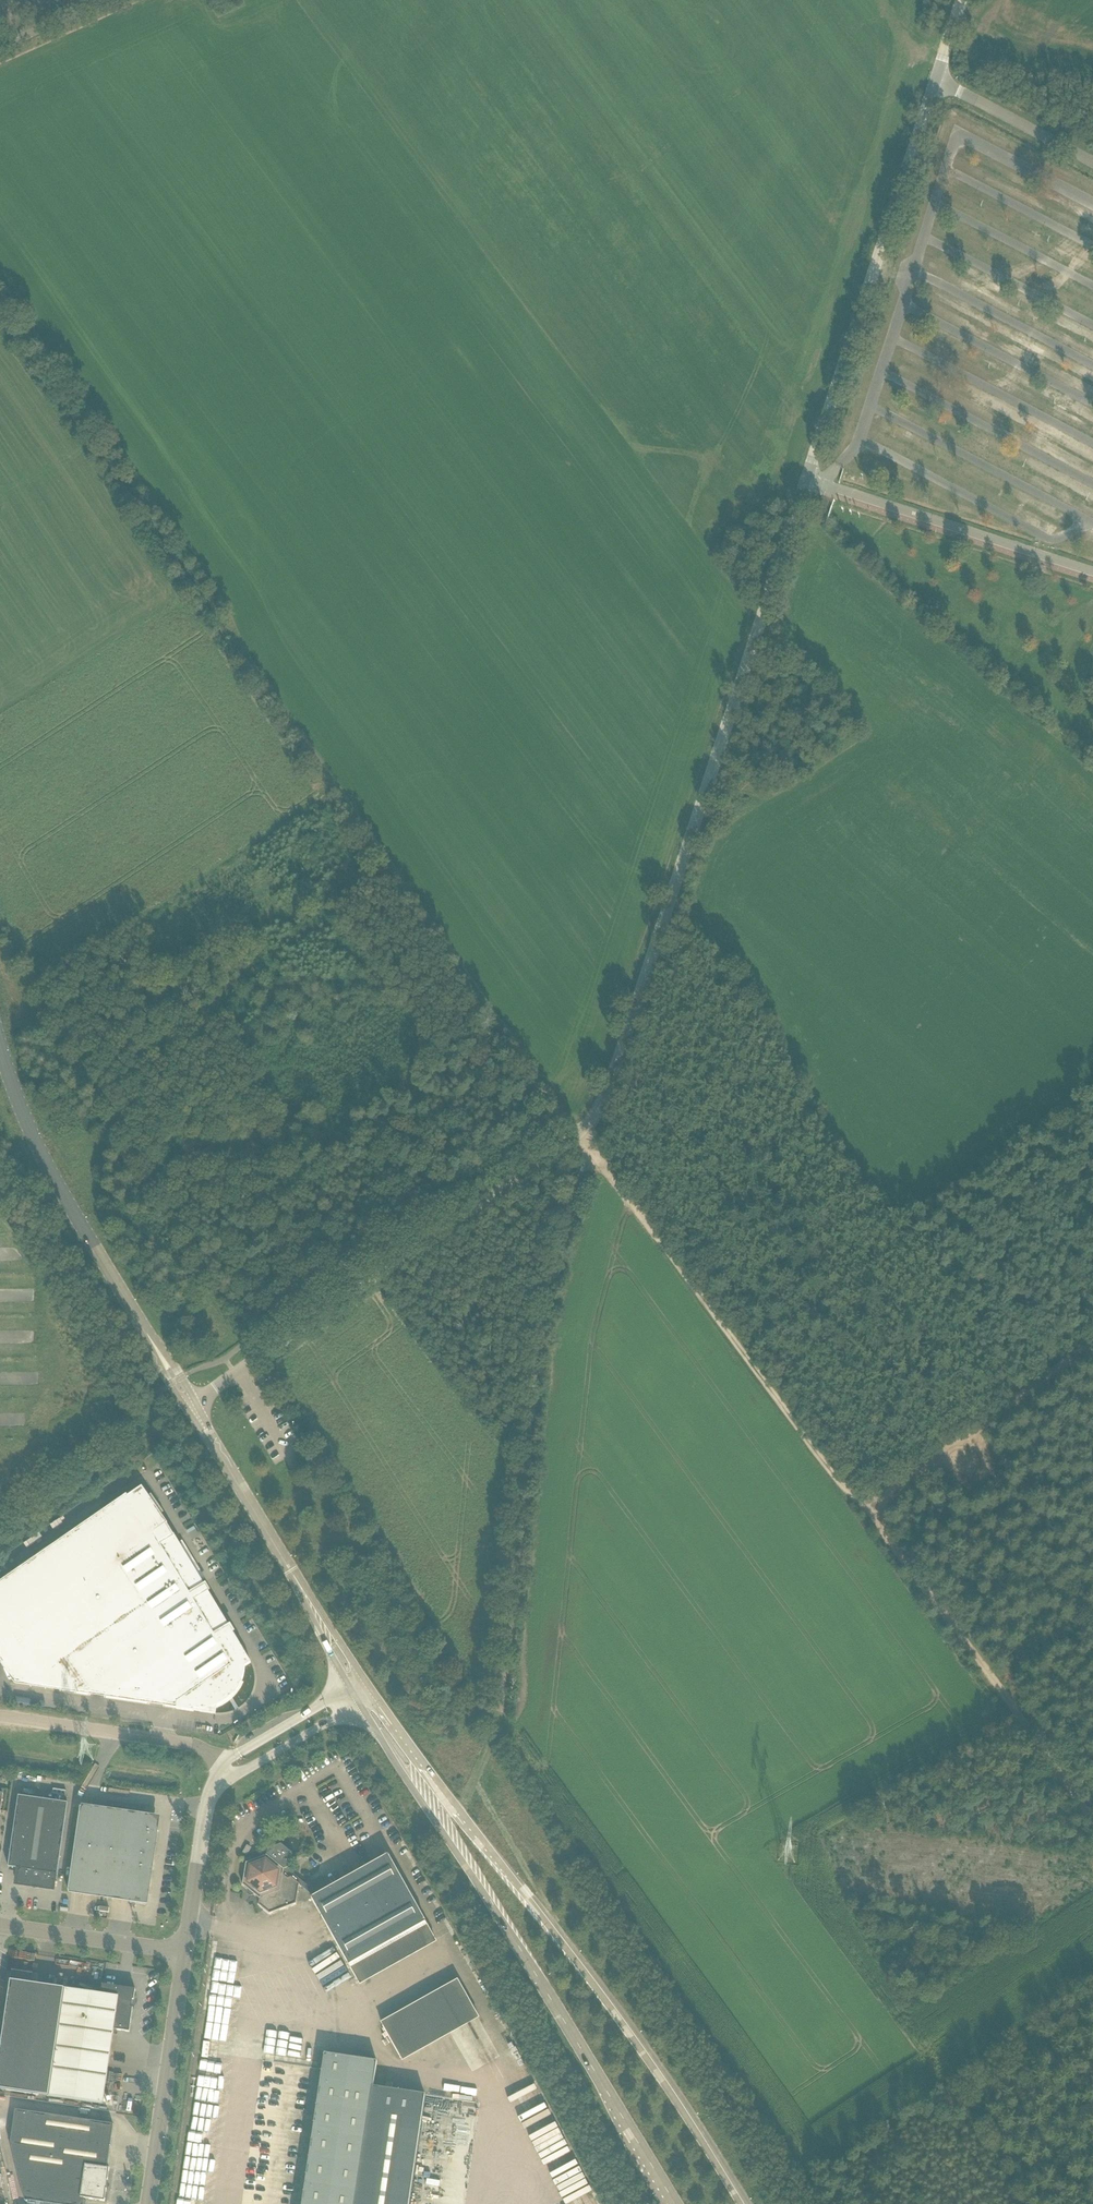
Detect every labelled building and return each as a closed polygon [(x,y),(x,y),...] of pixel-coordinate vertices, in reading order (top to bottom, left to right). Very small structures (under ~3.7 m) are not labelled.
[(971,1492),(978,1488),(962,1457),(945,1466),(958,1490),(968,1485),(971,1492)] [(194,1711),(216,1715),(216,1706),(219,1705),(222,1704),(224,1702),(227,1701),(229,1699),(231,1697),(233,1695),(235,1693),(236,1690),(238,1688),(239,1686),(241,1683),(242,1679),(243,1675),(244,1671),(244,1666),(251,1663),(200,1579),(202,1578),(182,1544),(180,1545),(174,1535),(171,1536),(165,1526),(168,1524),(142,1487),(0,1585),(0,1640),(14,1661),(72,1669),(69,1691),(177,1707),(176,1709),(194,1711)] [(37,1887),(53,1889),(55,1874),(57,1874),(68,1803),(19,1796),(10,1856),(8,1867),(19,1869),(17,1884),(32,1886),(33,1884),(38,1884),(37,1887)] [(68,1891),(146,1903),(158,1819),(135,1815),(80,1807),(68,1891)] [(246,1863),(242,1885),(260,1899),(259,1905),(270,1913),(296,1903),(299,1885),(314,1897),(311,1898),(349,1966),(426,1923),(388,1855),(318,1894),(294,1874),(295,1871),(290,1867),(292,1853),(281,1844),(268,1849),(267,1855),(246,1863)] [(343,1865),(311,1877),(315,1888),(347,1876),(343,1865)] [(0,2057),(0,2089),(49,2096),(92,2102),(103,2104),(114,2030),(129,2032),(135,1989),(123,1987),(103,1985),(104,1984),(76,1980),(75,1990),(64,1989),(32,1984),(33,1974),(12,1971),(11,1981),(0,2057)] [(458,1980),(379,2018),(398,2058),(477,2020),(458,1980)] [(377,2061),(324,2054),(302,2203),(409,2203),(425,2095),(373,2087),(377,2061)] [(24,2200),(50,2203),(80,2203),(81,2198),(105,2201),(109,2168),(107,2167),(113,2124),(15,2110),(11,2143),(24,2200)] [(585,2200),(587,2203),(600,2203),(595,2194),(585,2200)]
